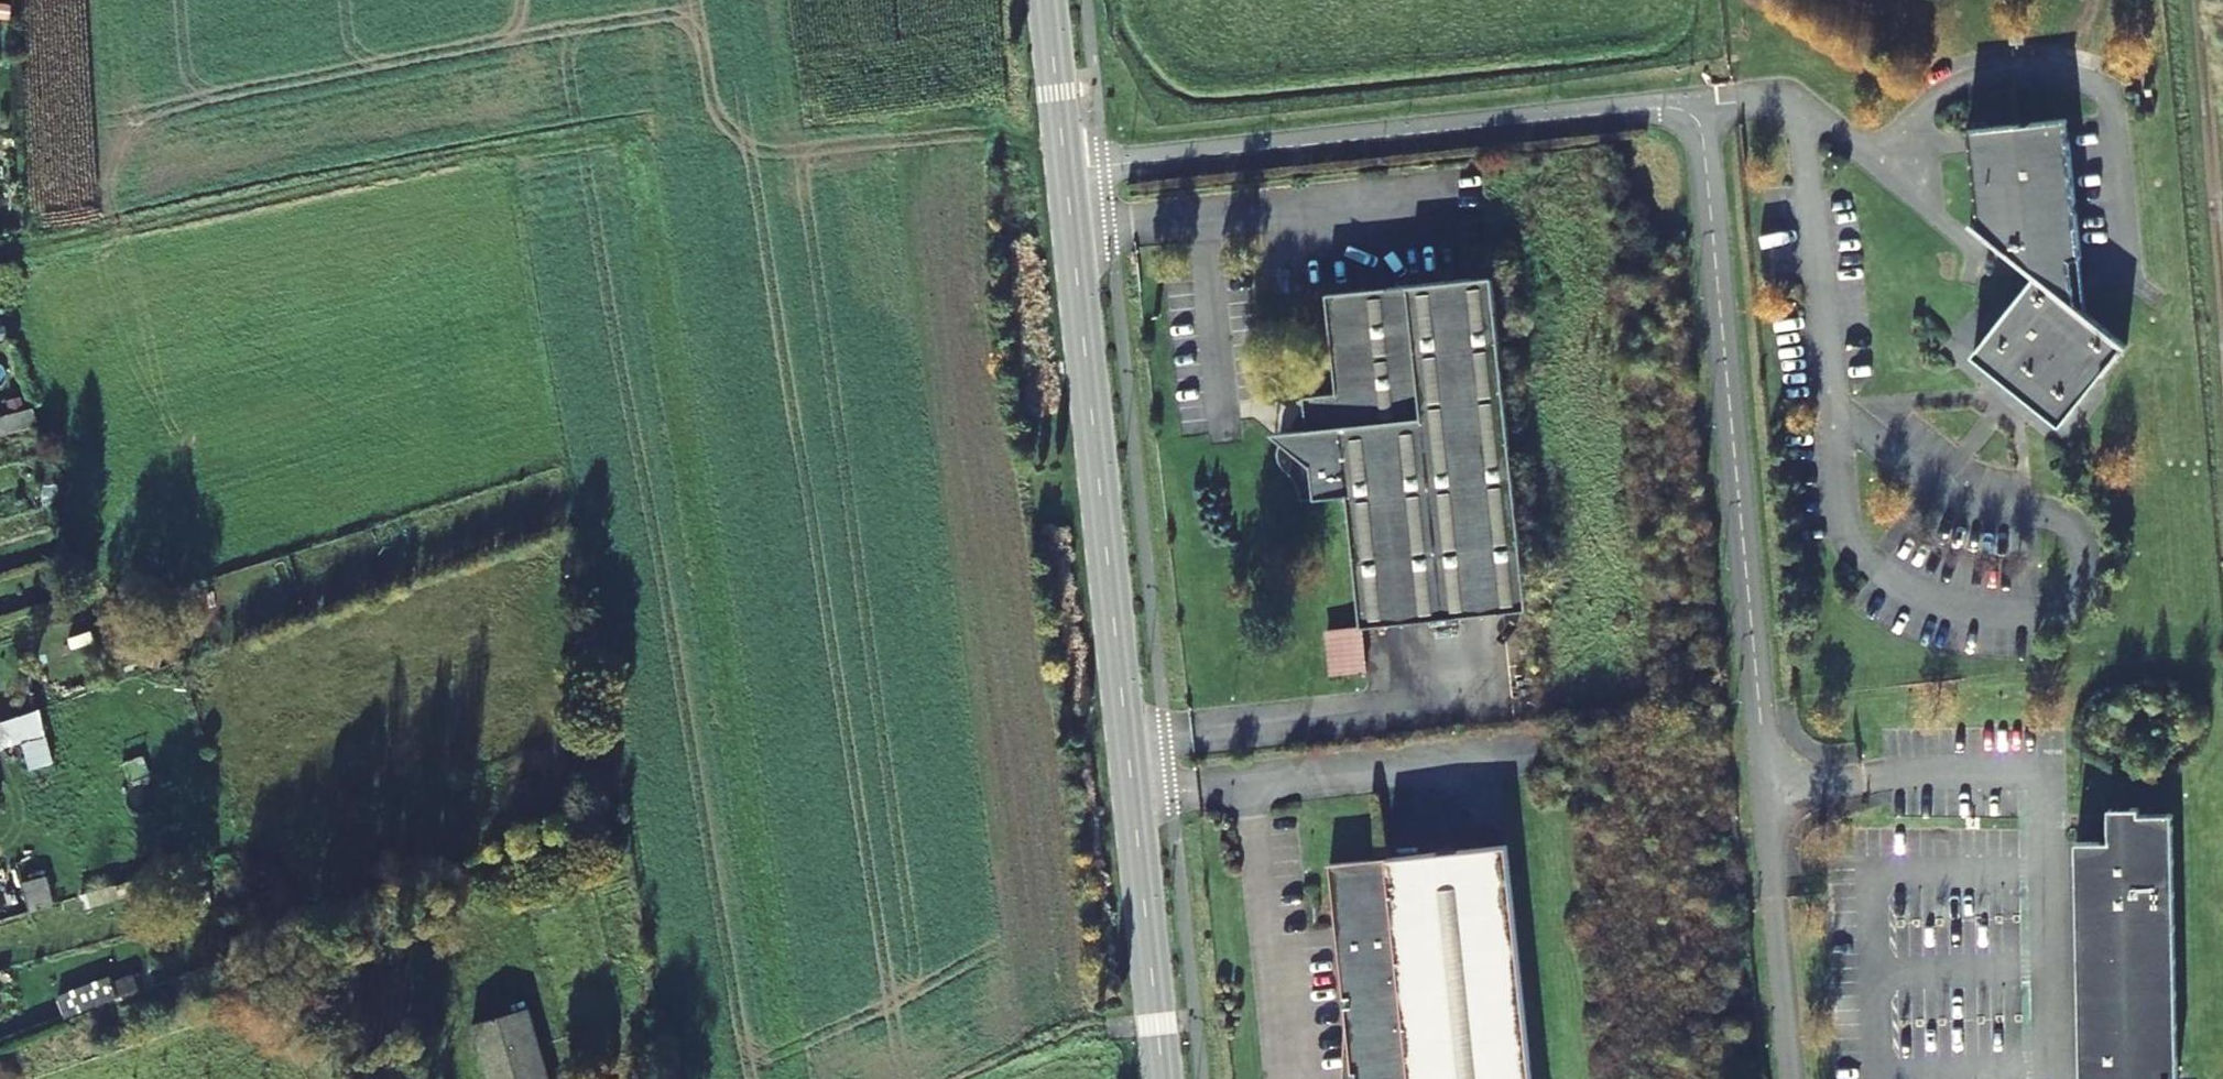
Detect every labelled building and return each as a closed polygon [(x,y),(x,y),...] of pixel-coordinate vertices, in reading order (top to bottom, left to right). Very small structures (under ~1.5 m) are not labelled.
[(2060,101),(1963,112),(1972,207),(1963,209),(2029,259),(1967,337),(2055,405),(2119,323),(2070,285),(2065,240),(2075,238),(2060,101)] [(1366,618),(1535,601),(1501,271),(1331,289),(1341,387),(1308,391),(1311,426),(1293,428),(1287,435),(1287,446),(1301,470),(1305,491),(1352,486),(1366,618)] [(41,424),(38,408),(0,417),(0,435),(41,424)] [(2172,813),(2139,813),(2139,806),(2115,807),(2109,840),(2075,841),(2081,1078),(2178,1078),(2172,813)] [(1512,842),(1335,860),(1349,991),(1356,991),(1357,999),(1349,1000),(1357,1068),(1363,1067),(1364,1078),(1536,1078),(1512,842)] [(132,968),(58,994),(66,1015),(139,989),(132,968)] [(491,1078),(553,1078),(531,1010),(476,1029),(491,1078)]
